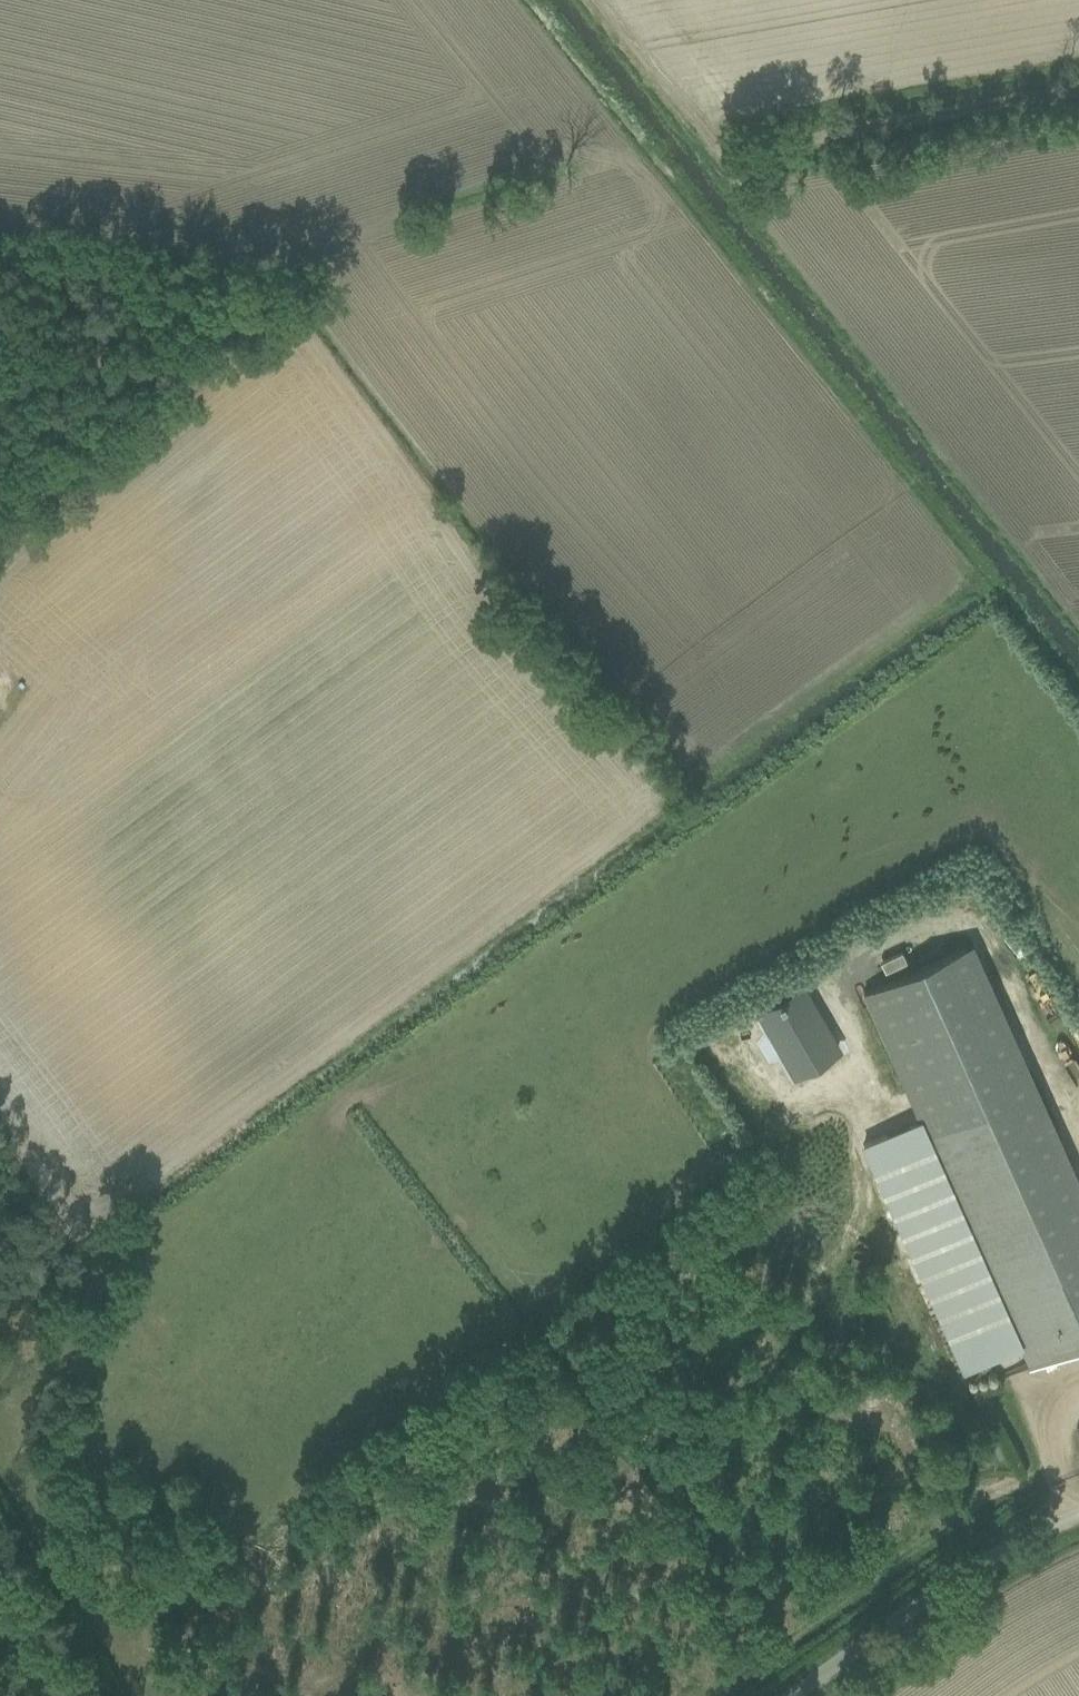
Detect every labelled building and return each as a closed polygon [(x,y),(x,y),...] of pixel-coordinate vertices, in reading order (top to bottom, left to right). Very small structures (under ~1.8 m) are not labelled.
[(863,992),(1028,1364),(1078,1342),(1078,1198),(966,946),(863,992)] [(756,1010),(794,1078),(842,1050),(804,983),(756,1010)]
